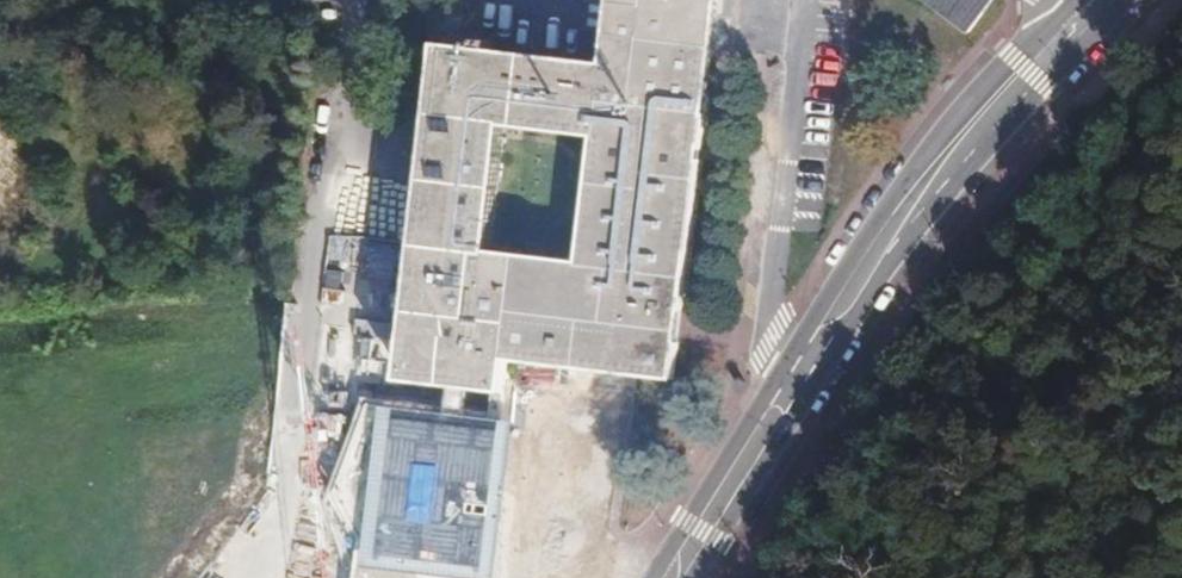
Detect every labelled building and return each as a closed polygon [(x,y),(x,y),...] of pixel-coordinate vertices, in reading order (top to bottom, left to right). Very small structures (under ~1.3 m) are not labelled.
[(626,71),(718,82),(729,0),(635,0),(626,71)] [(975,32),(994,0),(921,0),(975,32)] [(519,391),(523,361),(643,376),(680,381),(718,82),(626,71),(447,48),(410,338),(405,376),(420,378),(466,384),(480,385),(519,391)] [(10,219),(11,161),(0,161),(0,219),(10,219)] [(519,391),(420,378),(418,392),(380,388),(341,487),(359,543),(355,577),(500,577),(519,391)]
